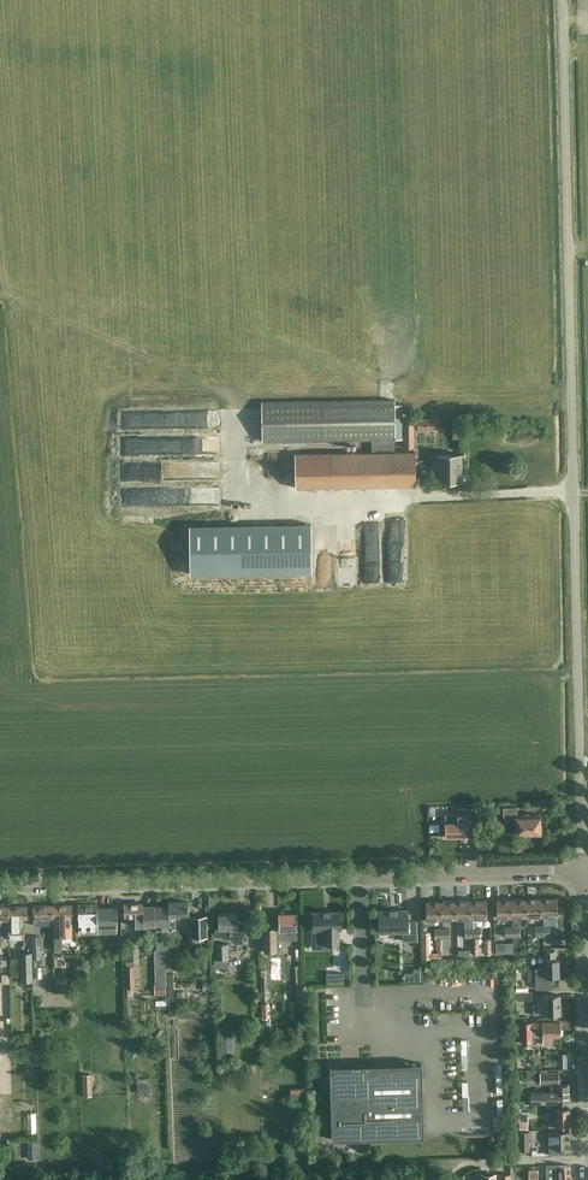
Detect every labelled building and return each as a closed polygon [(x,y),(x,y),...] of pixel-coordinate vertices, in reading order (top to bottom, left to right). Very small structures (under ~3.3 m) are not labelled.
[(395,399),(261,402),(262,441),(371,439),(372,452),(295,453),(295,487),(416,485),(416,451),(395,452),(395,438),(402,438),(401,405),(395,405),(395,399)] [(453,431),(466,431),(466,411),(453,411),(453,431)] [(438,418),(417,418),(417,428),(438,428),(438,418)] [(403,422),(404,448),(414,447),(414,422),(403,422)] [(433,467),(438,466),(438,481),(462,481),(462,454),(437,454),(438,460),(433,460),(433,467)] [(162,456),(121,456),(121,472),(162,472),(162,456)] [(206,485),(122,483),(122,498),(206,500),(206,485)] [(311,523),(219,525),(189,525),(190,574),(221,573),(311,572),(311,523)] [(427,801),(427,809),(440,809),(440,801),(427,801)] [(445,836),(464,835),(464,821),(475,821),(474,806),(467,806),(467,807),(457,807),(458,814),(444,814),(445,821),(445,836)] [(503,807),(504,823),(517,823),(517,834),(540,833),(540,814),(517,814),(517,807),(503,807)] [(527,916),(527,898),(512,899),(512,916),(527,916)] [(542,915),(542,898),(527,898),(527,916),(542,915)] [(557,898),(542,898),(542,915),(558,915),(557,898)] [(487,899),(471,900),(472,917),(487,917),(487,899)] [(512,916),(512,899),(496,899),(497,917),(512,916)] [(457,918),(456,900),(441,901),(442,918),(457,918)] [(472,927),(472,917),(471,900),(456,900),(457,918),(464,917),(464,927),(472,927)] [(168,904),(155,905),(156,924),(169,924),(169,914),(173,914),(173,917),(180,917),(180,914),(188,914),(188,901),(168,901),(168,904)] [(442,918),(441,901),(426,901),(426,919),(442,918)] [(156,924),(155,905),(143,905),(143,902),(124,903),(124,915),(135,915),(136,925),(144,925),(144,924),(156,924)] [(97,903),(78,904),(79,933),(98,932),(98,926),(117,925),(116,906),(98,906),(97,903)] [(53,924),(53,904),(33,905),(34,924),(53,924)] [(72,935),(72,917),(72,904),(53,904),(53,924),(54,924),(54,936),(54,946),(56,946),(62,946),(63,946),(62,935),(72,935)] [(8,905),(0,905),(0,925),(8,924),(8,905)] [(28,905),(8,905),(8,924),(9,930),(9,937),(24,937),(24,918),(28,918),(28,905)] [(389,909),(378,910),(379,932),(402,931),(402,940),(417,940),(417,921),(408,922),(407,909),(396,909),(389,909)] [(341,929),(341,911),(330,911),(330,910),(324,910),(324,911),(313,911),(313,929),(324,929),(324,944),(340,943),(339,929),(341,929)] [(279,926),(264,927),(265,951),(277,951),(277,939),(298,938),(297,912),(278,912),(279,926)] [(244,923),(243,920),(237,920),(237,913),(218,913),(218,927),(215,927),(216,936),(225,935),(225,932),(230,932),(230,934),(230,936),(232,938),(234,939),(236,940),(239,941),(241,941),(242,938),(243,936),(244,936),(245,933),(245,930),(245,926),(244,923)] [(190,916),(191,935),(205,935),(205,916),(190,916)] [(513,936),(513,926),(504,926),(505,936),(513,936)] [(430,952),(429,932),(422,932),(423,958),(430,958),(441,958),(441,952),(430,952)] [(33,958),(41,958),(41,935),(32,935),(33,958)] [(216,943),(216,958),(228,958),(228,942),(216,943)] [(555,958),(555,950),(545,950),(545,967),(535,968),(528,968),(528,980),(536,980),(536,988),(553,988),(552,976),(559,976),(558,958),(555,958)] [(32,980),(32,951),(21,952),(21,981),(32,980)] [(207,952),(199,952),(199,966),(207,965),(207,952)] [(296,1001),(302,1000),(298,959),(291,960),(296,1001)] [(327,982),(344,982),(344,972),(343,972),(343,974),(336,974),(326,974),(327,981),(327,982)] [(165,983),(156,983),(156,994),(166,994),(165,983)] [(516,999),(533,998),(532,991),(516,991),(516,999)] [(537,1004),(533,1004),(533,1014),(560,1014),(559,994),(536,994),(537,1004)] [(550,1021),(532,1021),(522,1021),(523,1043),(533,1043),(532,1037),(542,1036),(543,1043),(552,1043),(552,1036),(560,1036),(560,1021),(550,1021)] [(424,1136),(422,1075),(362,1076),(362,1070),(330,1066),(332,1139),(424,1136)] [(90,1089),(90,1067),(81,1067),(81,1089),(90,1089)] [(540,1072),(540,1082),(558,1082),(558,1071),(540,1072)] [(149,1084),(138,1086),(139,1093),(150,1091),(149,1084)] [(550,1091),(530,1091),(530,1103),(569,1102),(568,1084),(550,1084),(550,1091)] [(289,1115),(289,1103),(280,1103),(280,1115),(289,1115)] [(556,1109),(548,1109),(548,1126),(557,1126),(569,1126),(569,1107),(556,1107),(556,1109)] [(527,1116),(519,1116),(519,1128),(528,1128),(527,1116)] [(569,1130),(548,1131),(549,1153),(563,1153),(563,1148),(570,1148),(569,1130)] [(529,1131),(519,1131),(520,1150),(529,1150),(529,1131)] [(570,1164),(558,1165),(546,1165),(546,1179),(570,1179),(570,1164)]
